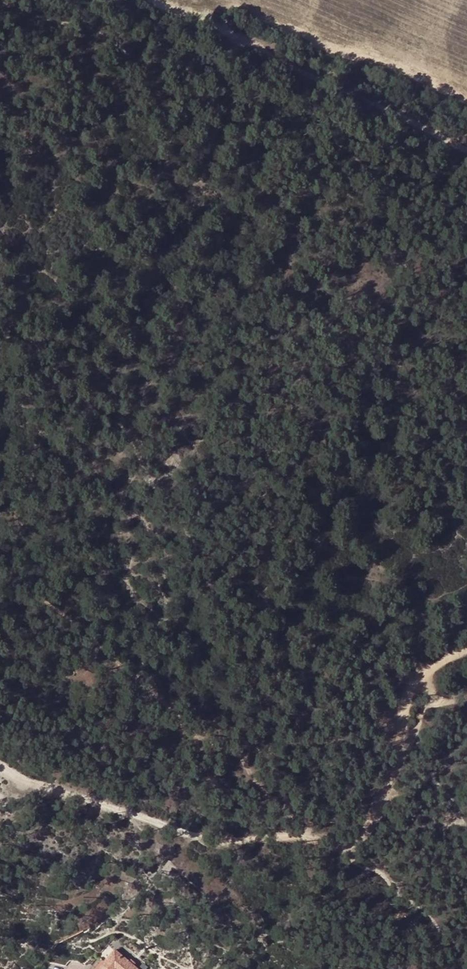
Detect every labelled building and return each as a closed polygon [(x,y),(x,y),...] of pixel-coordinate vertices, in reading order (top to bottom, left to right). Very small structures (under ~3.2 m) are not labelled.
[(114,950),(104,962),(101,959),(92,968),(136,968),(114,950)]
